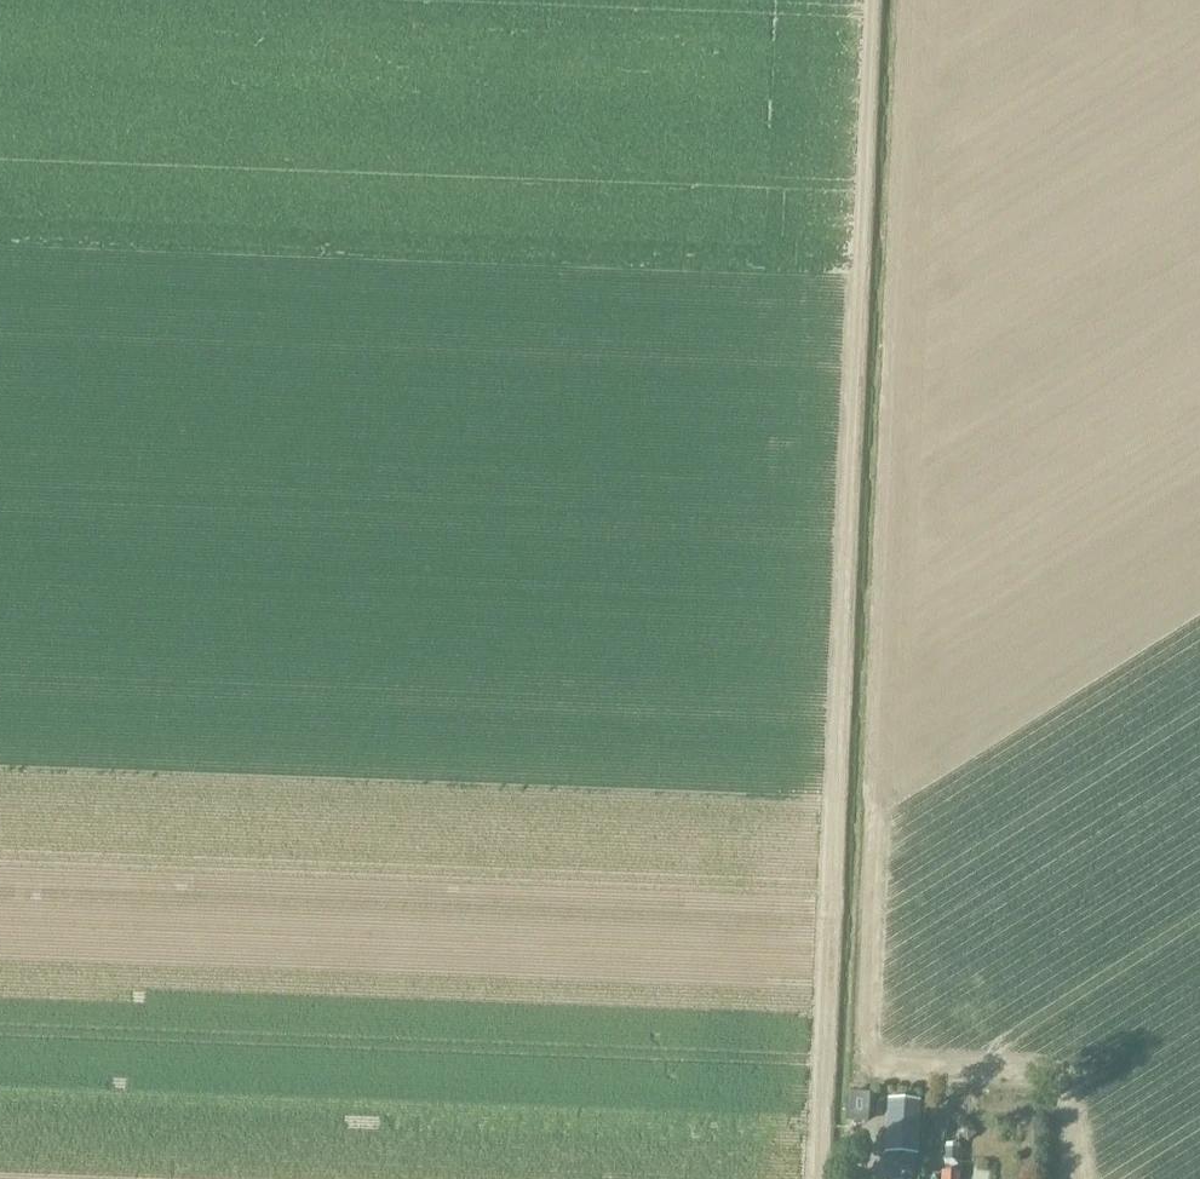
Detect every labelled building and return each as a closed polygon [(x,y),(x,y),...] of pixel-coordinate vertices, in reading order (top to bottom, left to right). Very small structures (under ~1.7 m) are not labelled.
[(918,1155),(920,1116),(908,1115),(908,1100),(888,1099),(885,1153),(918,1155)]
